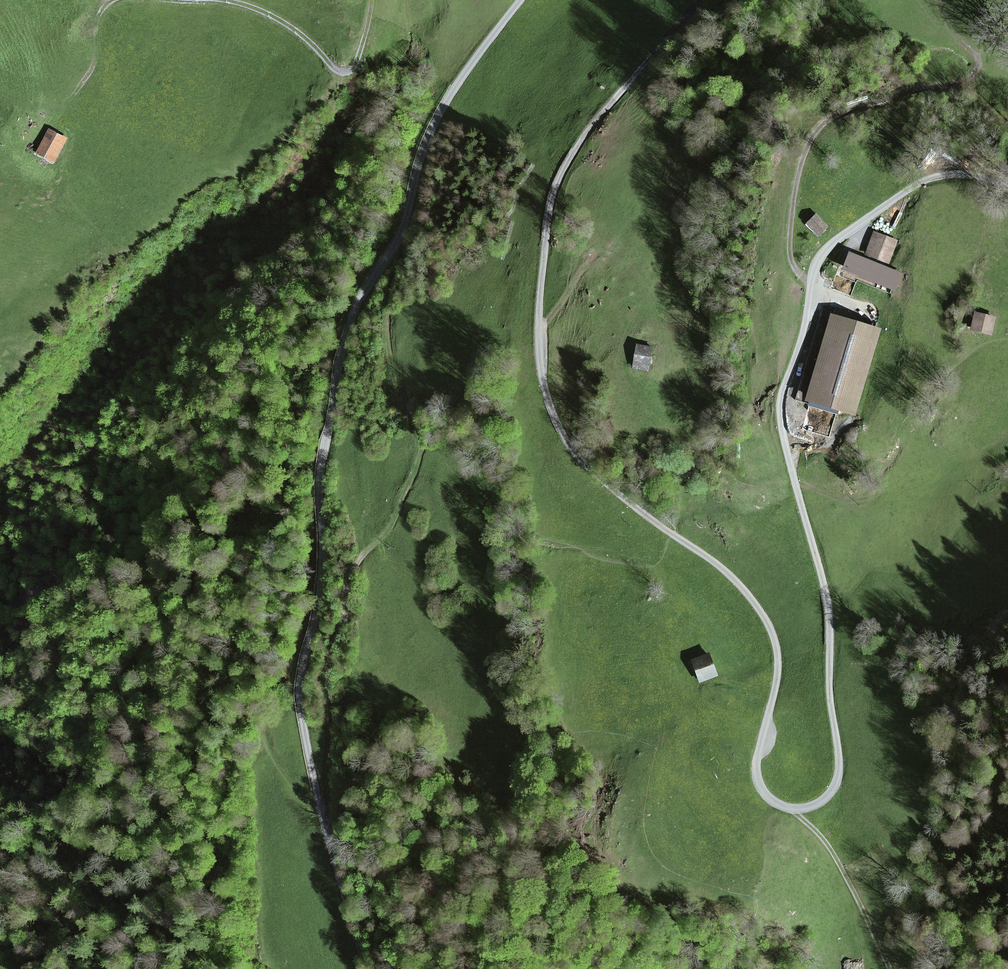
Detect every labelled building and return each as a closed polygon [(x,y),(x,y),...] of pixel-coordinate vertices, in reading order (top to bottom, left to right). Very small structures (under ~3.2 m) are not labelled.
[(50,130),(39,152),(54,161),(66,139),(50,130)] [(807,223),(819,235),(827,227),(815,215),(807,223)] [(875,234),(868,254),(887,261),(894,241),(875,234)] [(850,255),(845,268),(893,287),(898,274),(850,255)] [(810,399),(850,411),(875,330),(848,322),(850,314),(837,310),(836,313),(822,309),(795,400),(808,404),(810,399)] [(975,313),(971,327),(997,334),(1000,319),(975,313)] [(639,345),(634,368),(647,371),(653,348),(639,345)] [(685,468),(684,475),(697,478),(698,470),(685,468)] [(693,661),(700,681),(716,675),(708,655),(693,661)]
